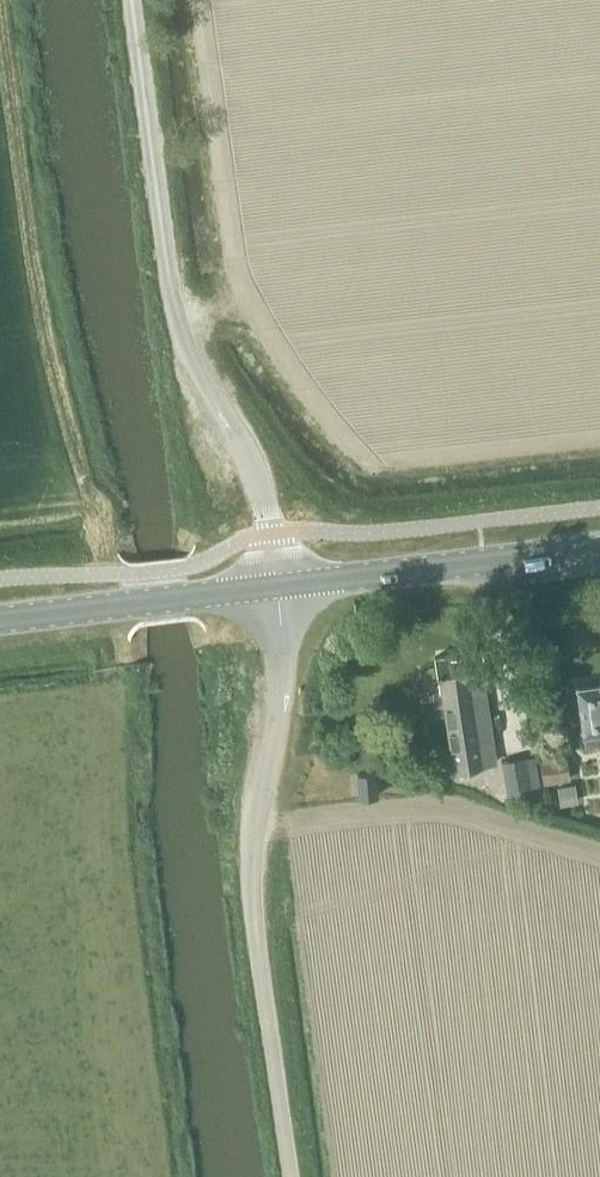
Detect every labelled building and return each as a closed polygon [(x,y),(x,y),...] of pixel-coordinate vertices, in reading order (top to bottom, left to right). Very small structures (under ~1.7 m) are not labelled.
[(453,768),(494,762),(482,681),(484,681),(479,650),(434,657),(439,688),(441,687),(453,768)] [(599,682),(599,683),(576,687),(583,734),(585,745),(599,743),(599,681),(599,682)] [(540,758),(544,784),(570,780),(566,754),(540,758)] [(507,795),(531,791),(525,758),(501,761),(507,795)] [(359,797),(376,795),(374,772),(357,774),(359,797)] [(556,786),(559,805),(578,802),(575,783),(556,786)]
